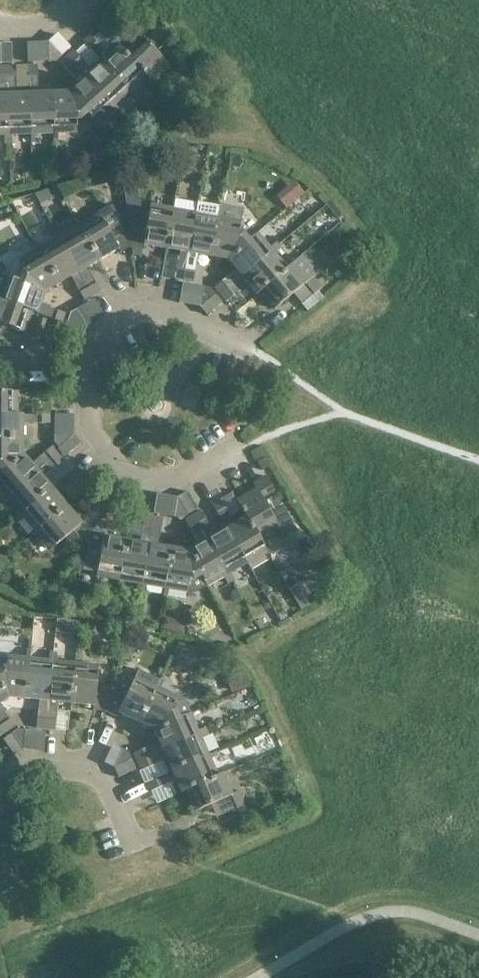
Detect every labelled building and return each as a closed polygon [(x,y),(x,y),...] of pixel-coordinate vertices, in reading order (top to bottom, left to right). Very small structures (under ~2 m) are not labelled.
[(139,34),(122,49),(121,50),(146,77),(145,77),(149,81),(166,66),(171,71),(182,61),(166,43),(155,52),(139,34)] [(102,48),(89,35),(82,41),(94,55),(102,48)] [(60,57),(47,41),(48,62),(55,62),(60,57)] [(118,46),(102,62),(128,92),(134,98),(137,95),(132,89),(145,77),(146,77),(121,50),(122,49),(118,46)] [(85,64),(73,50),(66,56),(78,70),(85,64)] [(78,70),(66,56),(59,63),(71,76),(78,70)] [(128,92),(102,62),(84,77),(117,113),(119,111),(114,105),(128,92)] [(15,85),(14,66),(5,67),(6,85),(15,85)] [(37,66),(27,66),(28,84),(37,84),(37,66)] [(117,113),(84,77),(67,92),(85,111),(84,112),(94,123),(108,110),(113,116),(117,113)] [(85,111),(67,92),(51,93),(53,133),(53,141),(57,141),(57,133),(76,132),(76,119),(84,112),(85,111)] [(53,133),(51,93),(29,94),(30,134),(31,142),(35,142),(35,134),(53,133)] [(30,134),(29,94),(6,95),(8,143),(12,143),(12,135),(30,134)] [(6,95),(0,95),(0,135),(4,135),(4,143),(8,143),(6,95)] [(183,146),(180,165),(190,166),(194,164),(197,148),(183,146)] [(113,149),(103,152),(107,164),(117,161),(113,149)] [(134,175),(121,178),(123,190),(136,187),(134,175)] [(296,183),(278,198),(286,207),(304,193),(296,183)] [(174,200),(173,209),(166,249),(189,252),(197,205),(197,204),(174,200)] [(131,233),(128,233),(131,247),(143,249),(143,245),(166,249),(173,209),(150,205),(147,224),(133,222),(131,233)] [(201,205),(197,205),(189,252),(211,256),(218,217),(200,213),(201,205)] [(220,209),(218,217),(211,256),(227,259),(246,243),(246,242),(239,234),(241,221),(222,217),(223,209),(220,209)] [(98,214),(77,225),(98,260),(118,249),(121,253),(131,247),(128,233),(126,234),(121,224),(108,231),(98,214)] [(98,260),(77,225),(61,235),(57,228),(54,230),(78,271),(98,260)] [(78,271),(54,230),(51,232),(54,239),(38,248),(58,283),(78,271)] [(257,233),(246,242),(246,243),(227,259),(241,276),(278,245),(276,242),(270,247),(257,233)] [(24,271),(21,281),(21,282),(44,291),(58,283),(38,248),(34,241),(31,243),(35,250),(18,260),(24,271)] [(280,248),(278,245),(241,276),(256,295),(260,292),(259,291),(287,268),(286,267),(275,253),(280,248)] [(178,261),(175,278),(184,280),(187,262),(178,261)] [(196,264),(187,262),(184,280),(193,282),(196,264)] [(290,264),(286,267),(287,268),(259,291),(260,292),(274,309),(293,293),(302,304),(321,288),(311,277),(304,282),(290,264)] [(91,276),(83,280),(92,296),(100,291),(91,276)] [(233,283),(227,276),(214,287),(220,294),(233,283)] [(32,310),(32,311),(37,313),(44,291),(21,282),(21,281),(7,277),(0,294),(0,299),(32,310)] [(92,296),(83,280),(75,285),(84,300),(92,296)] [(239,290),(233,283),(220,294),(226,302),(239,290)] [(210,288),(203,287),(200,306),(215,294),(210,288)] [(0,299),(0,328),(1,325),(24,333),(32,311),(32,310),(0,299)] [(66,314),(49,308),(45,316),(63,322),(66,314)] [(86,326),(76,309),(70,313),(67,319),(86,326)] [(17,415),(18,415),(17,391),(0,392),(0,415),(17,415)] [(18,415),(17,415),(0,415),(0,437),(22,437),(22,414),(18,415)] [(50,424),(50,414),(32,414),(32,424),(50,424)] [(58,447),(74,435),(53,435),(54,442),(58,447)] [(22,437),(0,437),(0,471),(2,469),(2,470),(22,453),(22,437)] [(52,446),(38,457),(44,464),(58,453),(52,446)] [(22,453),(2,470),(2,469),(0,471),(0,490),(3,494),(0,496),(0,501),(36,471),(22,453)] [(64,460),(58,453),(44,464),(50,471),(64,460)] [(78,477),(72,470),(59,481),(65,488),(78,477)] [(36,471),(0,501),(0,503),(2,505),(8,500),(20,514),(51,488),(36,471)] [(297,530),(266,476),(254,483),(256,488),(236,501),(245,517),(246,517),(256,535),(257,535),(276,524),(283,538),(285,547),(291,553),(300,552),(305,545),(303,536),(297,530)] [(66,506),(51,488),(20,514),(14,520),(17,523),(23,518),(35,532),(66,506)] [(187,514),(177,497),(174,517),(181,518),(187,514)] [(229,515),(220,499),(211,504),(221,519),(229,515)] [(81,524),(66,506),(35,532),(50,550),(65,537),(74,548),(83,541),(85,542),(92,529),(85,520),(81,524)] [(209,526),(200,510),(192,515),(201,531),(209,526)] [(153,517),(144,515),(141,533),(150,534),(153,517)] [(201,531),(192,515),(184,520),(193,535),(201,531)] [(162,518),(153,517),(150,534),(159,536),(162,518)] [(246,517),(245,517),(226,528),(247,563),(251,570),(271,559),(257,535),(256,535),(246,517)] [(247,563),(226,528),(206,539),(230,582),(234,580),(230,573),(247,563)] [(104,532),(92,529),(85,542),(87,543),(83,572),(96,574),(96,577),(119,581),(126,540),(104,536),(104,532)] [(230,582),(206,539),(187,551),(200,573),(199,573),(206,587),(223,577),(227,584),(230,582)] [(148,544),(126,540),(119,581),(137,584),(136,591),(140,592),(148,544)] [(171,548),(148,544),(140,592),(143,593),(145,585),(163,588),(171,548)] [(187,551),(171,548),(163,588),(162,596),(166,597),(167,589),(194,594),(206,587),(199,573),(200,573),(187,551)] [(61,587),(57,595),(63,598),(67,590),(61,587)] [(165,617),(161,627),(170,630),(172,623),(170,618),(165,617)] [(56,621),(55,632),(63,633),(64,621),(56,621)] [(130,637),(124,651),(134,654),(139,641),(130,637)] [(0,672),(0,684),(9,697),(25,699),(29,658),(30,650),(26,650),(25,658),(6,656),(5,669),(0,672)] [(48,660),(29,658),(25,699),(47,701),(52,653),(49,652),(48,660)] [(56,653),(52,653),(47,701),(70,703),(74,663),(56,661),(56,653)] [(97,665),(74,663),(70,703),(93,706),(93,711),(104,712),(109,697),(109,687),(95,685),(97,665)] [(114,688),(109,697),(104,712),(116,717),(118,713),(138,723),(156,687),(135,677),(126,694),(114,688)] [(160,679),(156,687),(138,723),(153,730),(176,719),(190,713),(184,700),(160,689),(163,681),(160,679)] [(9,697),(0,684),(0,703),(9,697)] [(46,711),(37,710),(35,728),(45,729),(46,711)] [(56,712),(46,711),(45,729),(54,730),(56,712)] [(4,713),(0,715),(0,724),(6,733),(14,728),(4,713)] [(198,731),(190,713),(176,719),(153,730),(162,751),(206,731),(205,728),(198,731)] [(17,729),(11,734),(22,750),(24,730),(17,729)] [(208,735),(206,731),(162,751),(171,772),(208,755),(201,738),(208,735)] [(153,755),(149,746),(132,753),(136,762),(153,755)] [(128,753),(122,750),(113,768),(131,760),(128,753)] [(216,752),(208,755),(171,772),(180,793),(185,791),(185,790),(218,776),(218,775),(210,759),(217,756),(216,752)] [(156,763),(153,755),(136,762),(141,770),(156,763)] [(222,774),(218,775),(218,776),(185,790),(185,791),(194,812),(216,802),(222,815),(244,805),(238,791),(231,794),(222,774)] [(162,776),(146,783),(150,791),(166,784),(162,776)]
